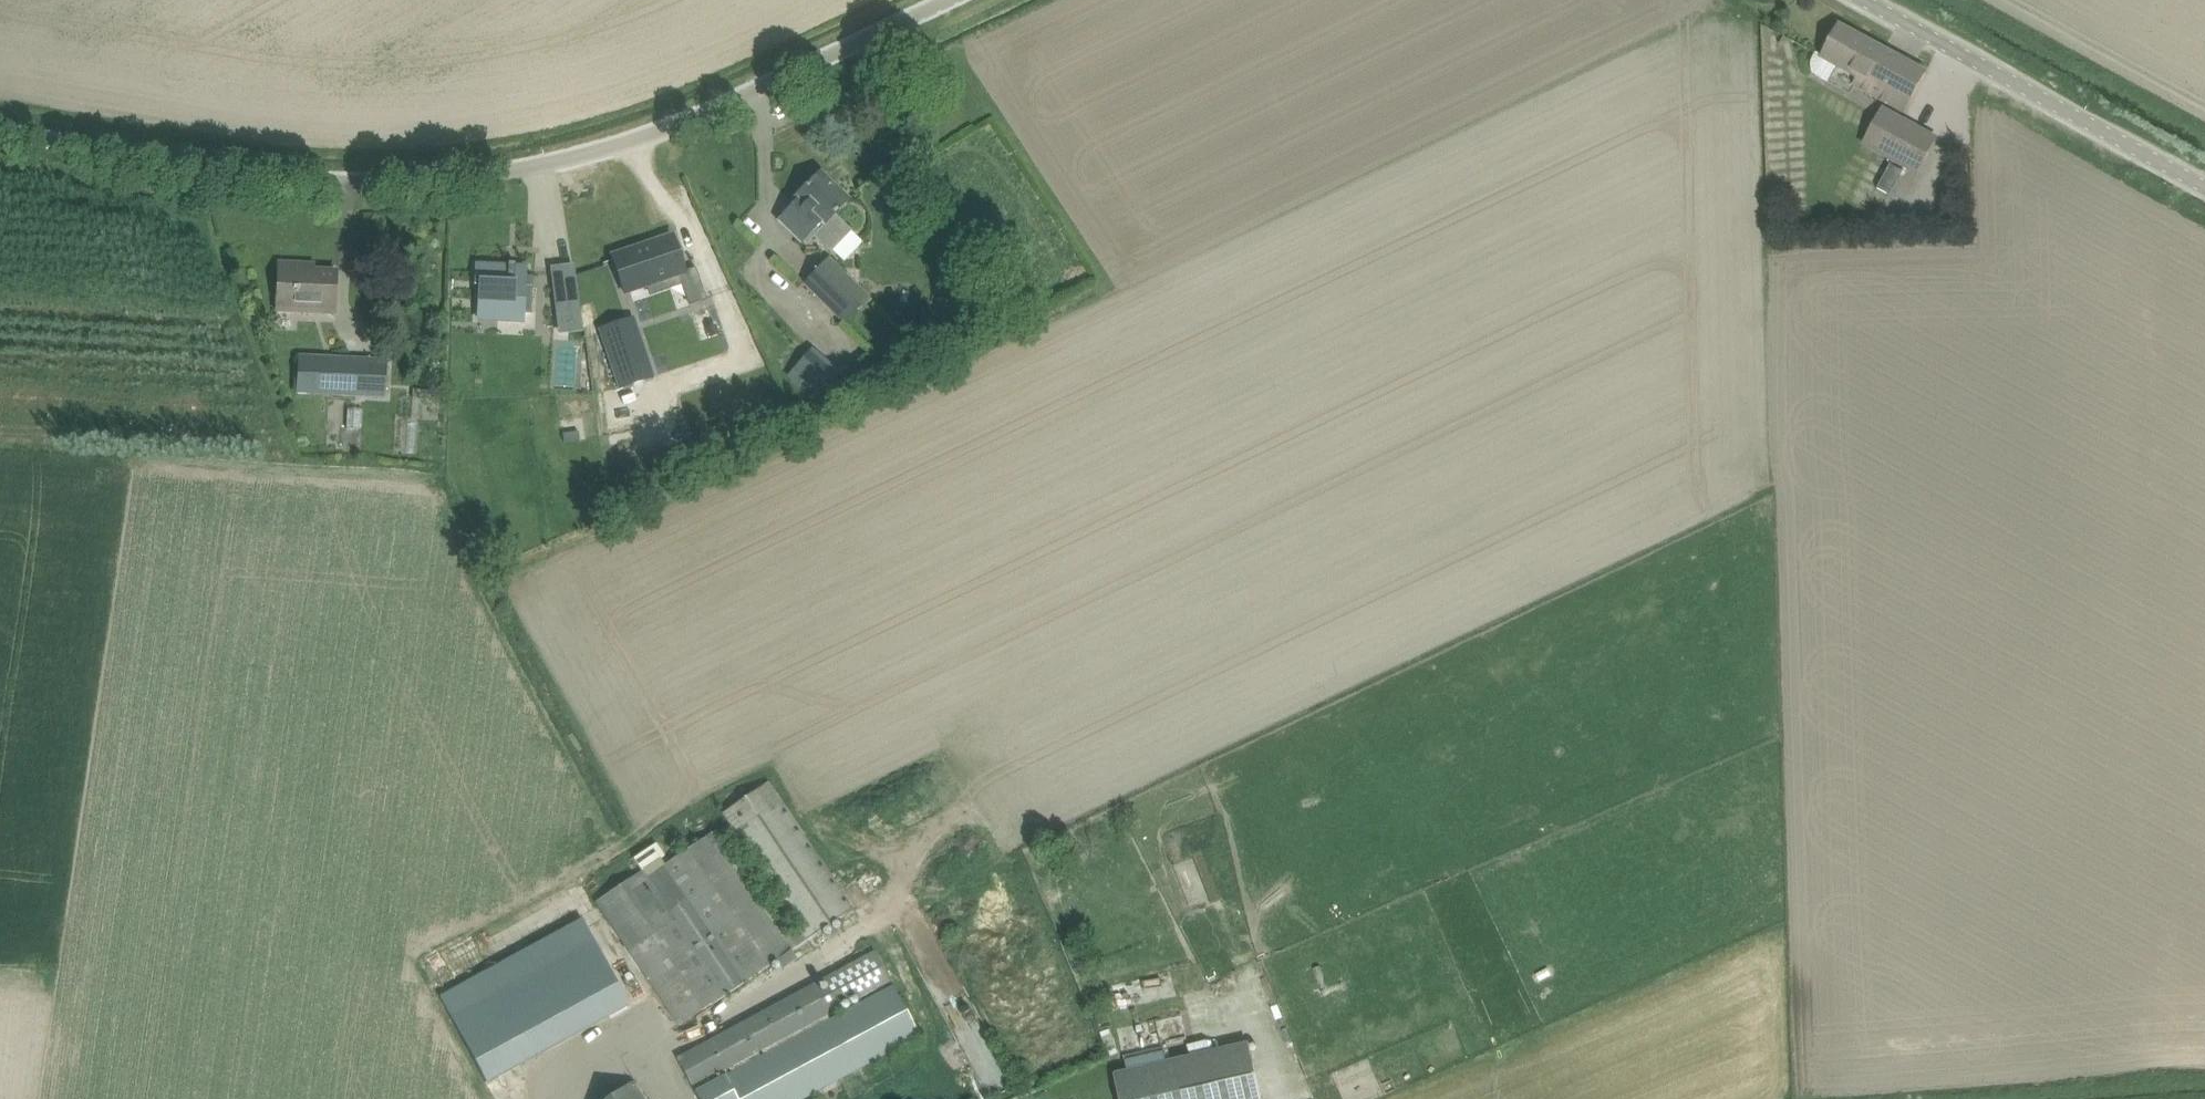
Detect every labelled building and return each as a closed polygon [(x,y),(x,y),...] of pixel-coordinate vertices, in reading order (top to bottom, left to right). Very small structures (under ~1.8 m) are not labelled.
[(1906,112),(1927,73),(1839,26),(1823,56),(1816,53),(1811,63),(1812,68),(1813,71),(1816,75),(1827,81),(1836,63),(1859,76),(1854,84),(1906,112)] [(1878,154),(1918,175),(1939,137),(1899,115),(1878,154)] [(1891,165),(1878,189),(1889,195),(1902,171),(1891,165)] [(853,231),(836,214),(849,201),(820,173),(796,197),(799,200),(779,220),(805,246),(816,236),(832,252),(853,231)] [(673,234),(613,255),(627,293),(687,271),(673,234)] [(828,258),(803,284),(844,322),(868,297),(828,258)] [(280,264),(279,286),(276,313),(310,315),(310,304),(335,306),(336,294),(337,272),(303,270),(303,265),(280,264)] [(525,284),(525,265),(475,265),(475,283),(480,283),(480,309),(533,309),(533,284),(525,284)] [(558,312),(580,309),(574,265),(552,268),(558,312)] [(621,389),(654,377),(634,319),(601,330),(621,389)] [(838,374),(810,352),(791,377),(818,398),(838,374)] [(299,354),(297,393),(384,399),(386,359),(299,354)] [(423,399),(423,391),(423,389),(414,388),(413,398),(423,399)] [(717,830),(665,865),(661,859),(665,856),(657,844),(635,859),(644,872),(595,904),(679,1028),(854,908),(769,783),(722,815),(735,834),(730,837),(737,848),(742,845),(797,928),(788,935),(717,830)] [(1194,855),(1213,905),(1223,901),(1204,851),(1194,855)] [(593,940),(452,1018),(488,1085),(629,1007),(618,986),(593,940)] [(892,985),(830,1018),(828,1016),(830,1015),(827,1011),(856,996),(858,1000),(891,982),(875,952),(678,1058),(699,1098),(809,1098),(921,1039),(892,985)] [(1115,1074),(1120,1098),(1263,1098),(1250,1043),(1185,1058),(1167,1062),(1128,1071),(1115,1074)] [(635,1082),(611,1098),(646,1098),(635,1082)]
